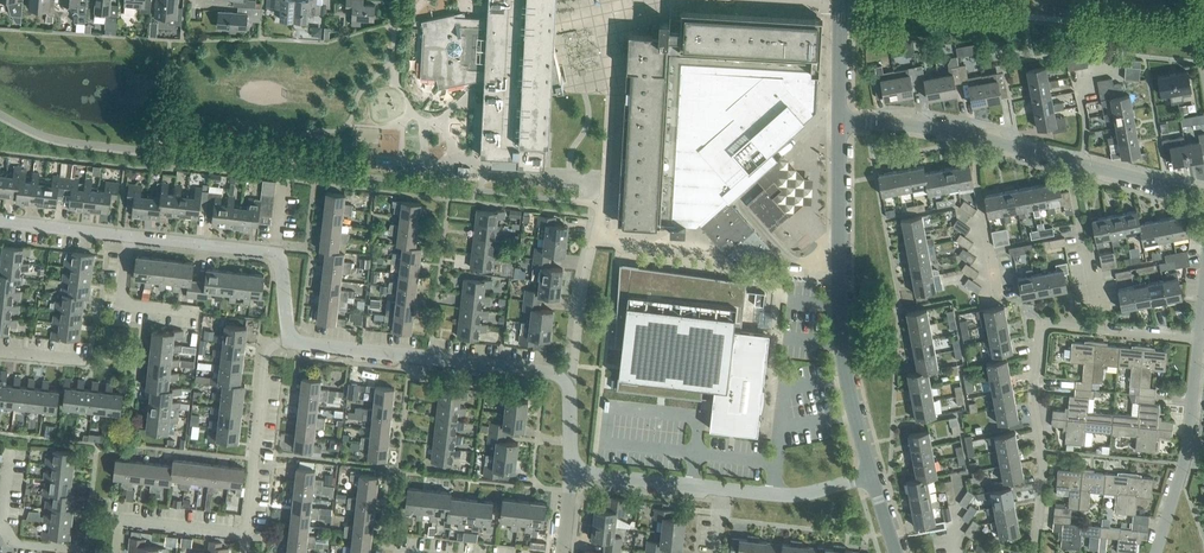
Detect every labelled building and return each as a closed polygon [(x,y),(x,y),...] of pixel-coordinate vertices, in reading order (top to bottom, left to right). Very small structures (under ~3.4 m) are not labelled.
[(9,4),(10,9),(12,14),(14,18),(16,22),(20,22),(20,24),(21,24),(23,0),(9,0),(9,4)] [(30,9),(47,10),(47,15),(54,15),(55,0),(31,0),(30,9)] [(63,2),(67,7),(66,8),(67,9),(69,7),(73,12),(73,13),(75,12),(77,15),(76,22),(75,22),(78,23),(85,23),(87,0),(61,0),(61,1),(61,2),(63,2)] [(106,28),(117,29),(117,21),(119,5),(110,4),(111,0),(96,0),(95,11),(95,15),(106,16),(105,28),(106,28)] [(151,0),(125,0),(125,5),(140,6),(140,12),(150,13),(151,0)] [(183,7),(177,7),(177,0),(157,0),(156,16),(169,17),(168,24),(181,25),(183,7)] [(274,7),(281,8),(280,19),(294,20),(296,0),(268,0),(267,6),(274,7)] [(321,4),(316,4),(316,0),(296,0),(294,20),(307,21),(308,13),(320,14),(321,4)] [(375,5),(363,4),(364,0),(346,0),(346,5),(353,5),(351,23),(361,24),(361,18),(374,18),(375,5)] [(546,26),(549,26),(550,0),(488,0),(488,3),(487,17),(455,16),(454,13),(447,15),(421,20),(423,27),(420,77),(436,78),(439,88),(484,78),(484,92),(483,103),(483,109),(482,120),(482,126),(481,137),(481,143),(480,155),(500,156),(500,164),(493,163),(493,164),(545,167),(549,92),(558,92),(558,91),(561,91),(561,84),(563,84),(567,83),(563,65),(559,66),(552,35),(548,36),(546,26)] [(260,8),(256,7),(238,6),(238,12),(221,11),(219,28),(244,30),(245,20),(251,21),(252,17),(260,17),(260,8)] [(804,121),(816,111),(818,72),(820,72),(823,18),(682,10),(681,29),(681,27),(680,26),(679,25),(677,24),(676,24),(674,24),(673,24),(672,25),(671,27),(670,28),(669,28),(669,27),(670,20),(660,19),(660,25),(654,24),(654,23),(653,23),(653,34),(629,32),(618,223),(658,226),(659,227),(660,228),(661,229),(663,229),(664,228),(666,228),(667,226),(667,225),(670,225),(670,233),(685,234),(686,226),(696,226),(696,227),(700,223),(727,254),(726,255),(731,260),(734,257),(767,259),(770,262),(778,255),(726,197),(726,189),(731,185),(738,194),(756,178),(765,187),(746,203),(771,231),(790,213),(777,200),(778,192),(783,188),(775,179),(784,171),(775,161),(777,159),(770,151),(804,121)] [(912,48),(910,39),(902,41),(904,49),(912,48)] [(956,47),(957,56),(968,54),(966,45),(956,47)] [(985,45),(976,45),(978,52),(979,57),(987,55),(985,45)] [(1082,67),(1079,53),(1072,54),(1075,69),(1082,67)] [(1085,54),(1079,53),(1082,67),(1088,66),(1085,54)] [(1075,69),(1072,54),(1066,55),(1069,70),(1075,69)] [(965,64),(958,65),(961,82),(968,81),(965,64)] [(1027,70),(1030,84),(1048,81),(1047,72),(1057,71),(1055,64),(1027,70)] [(895,76),(894,70),(883,72),(882,65),(872,67),(877,97),(884,96),(885,99),(899,97),(895,76)] [(942,96),(939,76),(925,78),(922,65),(915,66),(918,83),(925,81),(928,99),(942,96)] [(949,74),(939,76),(942,96),(956,93),(955,83),(961,82),(958,65),(951,67),(948,67),(949,74)] [(908,68),(894,70),(895,76),(899,97),(913,94),(911,84),(918,83),(915,66),(908,67),(908,68)] [(1003,71),(982,75),(987,102),(1001,99),(999,89),(1006,88),(1003,71)] [(1187,71),(1173,73),(1178,101),(1184,100),(1182,91),(1191,89),(1187,71)] [(1178,101),(1173,73),(1158,76),(1161,95),(1170,93),(1172,102),(1178,101)] [(976,83),(969,84),(973,105),(987,102),(982,75),(974,76),(976,83)] [(1097,80),(1099,87),(1113,84),(1112,78),(1097,80)] [(1059,85),(1059,84),(1058,79),(1048,81),(1030,84),(1032,99),(1051,95),(1049,87),(1059,85)] [(1129,94),(1123,96),(1121,83),(1113,84),(1114,91),(1100,93),(1102,106),(1112,104),(1114,112),(1132,109),(1129,94)] [(1114,91),(1113,84),(1099,87),(1100,93),(1114,91)] [(1052,104),(1051,95),(1032,99),(1035,113),(1053,110),(1054,110),(1064,108),(1062,102),(1052,104)] [(1135,124),(1132,109),(1114,112),(1104,114),(1105,120),(1115,118),(1116,127),(1135,124)] [(1055,118),(1054,110),(1053,110),(1035,113),(1038,128),(1052,125),(1053,132),(1067,129),(1065,116),(1055,118)] [(1184,130),(1192,129),(1189,116),(1182,118),(1184,130)] [(1181,128),(1180,120),(1173,121),(1174,129),(1181,128)] [(1137,138),(1135,124),(1116,127),(1118,135),(1108,137),(1109,143),(1119,142),(1119,141),(1137,138)] [(1185,143),(1188,162),(1203,159),(1202,153),(1203,153),(1203,133),(1198,134),(1199,140),(1185,143)] [(1188,162),(1185,143),(1184,136),(1162,140),(1165,160),(1172,158),(1173,164),(1188,162)] [(1140,153),(1137,138),(1119,141),(1119,142),(1120,150),(1110,152),(1112,158),(1131,154),(1132,161),(1147,158),(1146,151),(1140,153)] [(786,151),(777,159),(775,161),(784,171),(775,179),(783,188),(778,192),(777,200),(790,213),(804,199),(813,200),(815,174),(806,173),(786,151)] [(969,164),(954,167),(958,187),(973,184),(969,164)] [(924,172),(925,172),(923,165),(908,168),(912,189),(927,186),(924,172)] [(20,171),(21,171),(21,167),(15,166),(14,172),(7,172),(4,197),(9,198),(9,196),(17,197),(20,171)] [(470,167),(458,166),(457,175),(469,177),(470,167)] [(958,187),(954,167),(939,169),(943,190),(958,187)] [(912,189),(908,168),(893,171),(897,192),(912,189)] [(939,169),(925,172),(924,172),(927,186),(928,193),(943,190),(939,169)] [(32,182),(25,181),(26,172),(21,171),(20,171),(17,197),(16,202),(25,203),(25,204),(30,205),(30,204),(30,203),(32,182)] [(897,192),(893,171),(878,174),(882,195),(897,192)] [(43,206),(45,181),(39,180),(39,174),(33,173),(32,182),(30,203),(30,204),(38,204),(38,206),(43,206)] [(210,181),(220,182),(220,175),(211,174),(210,181)] [(63,200),(66,177),(53,175),(52,182),(45,181),(43,206),(47,207),(48,206),(56,207),(57,199),(63,200)] [(85,188),(85,185),(78,185),(79,178),(72,177),(66,177),(64,192),(71,193),(69,208),(78,209),(78,210),(83,211),(83,210),(85,188)] [(95,212),(98,190),(98,187),(91,186),(92,180),(86,179),(85,185),(85,188),(83,210),(91,211),(91,212),(95,212)] [(263,180),(262,187),(275,189),(276,181),(263,180)] [(105,191),(98,190),(95,212),(100,213),(100,212),(109,213),(111,197),(117,198),(119,183),(106,181),(105,191)] [(1059,181),(1044,184),(1048,205),(1049,213),(1056,212),(1054,204),(1063,202),(1064,208),(1072,206),(1069,191),(1061,192),(1059,181)] [(175,194),(174,194),(168,193),(169,184),(162,183),(162,188),(159,214),(167,215),(167,216),(172,216),(173,215),(172,215),(175,194)] [(145,218),(148,196),(141,195),(142,186),(129,184),(127,199),(134,200),(132,215),(141,216),(141,217),(145,218)] [(1048,205),(1044,184),(1029,187),(1033,208),(1035,216),(1041,215),(1039,206),(1048,205)] [(185,218),(188,196),(181,195),(182,185),(175,185),(174,194),(175,194),(172,215),(173,215),(180,216),(180,217),(185,218)] [(162,188),(156,187),(155,197),(148,196),(145,218),(150,219),(150,217),(159,218),(159,214),(162,188)] [(206,215),(209,191),(202,190),(202,188),(196,187),(195,196),(188,196),(185,218),(190,218),(190,217),(198,218),(199,209),(206,210),(206,215)] [(274,196),(275,189),(262,187),(261,194),(274,196)] [(1033,208),(1029,187),(1014,189),(1018,210),(1033,208)] [(1018,210),(1014,189),(1000,192),(1004,213),(1018,210)] [(228,205),(227,205),(221,204),(222,193),(209,191),(206,215),(213,216),(212,224),(221,225),(221,227),(226,227),(226,226),(225,226),(228,205)] [(327,192),(325,207),(352,210),(353,205),(344,204),(345,194),(327,192)] [(1004,213),(1000,192),(984,195),(988,216),(1004,213)] [(274,203),(274,196),(261,194),(261,199),(261,201),(274,203)] [(238,229),(241,206),(234,206),(235,196),(228,195),(227,205),(228,205),(225,226),(226,226),(234,227),(233,228),(238,229)] [(260,208),(261,201),(261,199),(249,198),(248,207),(241,206),(238,229),(243,229),(243,228),(252,229),(252,223),(258,223),(259,215),(260,208)] [(954,198),(945,199),(946,206),(955,204),(954,198)] [(946,206),(945,199),(936,201),(937,207),(946,206)] [(402,207),(401,216),(419,218),(421,203),(402,201),(393,200),(393,206),(402,207)] [(972,215),(977,209),(964,200),(959,206),(972,215)] [(273,210),(274,203),(261,201),(260,208),(273,210)] [(924,203),(915,205),(916,211),(925,210),(924,203)] [(916,211),(915,205),(906,206),(907,213),(916,211)] [(352,215),(352,210),(325,207),(323,221),(342,223),(343,214),(352,215)] [(272,217),(273,210),(260,208),(259,215),(272,217)] [(886,217),(895,215),(894,209),(885,210),(886,217)] [(504,218),(505,211),(496,210),(496,212),(477,210),(476,224),(489,226),(489,227),(496,228),(496,226),(497,217),(504,218)] [(520,218),(521,211),(511,210),(510,217),(520,218)] [(1137,210),(1122,213),(1126,234),(1141,231),(1139,223),(1140,223),(1137,210)] [(1126,234),(1122,213),(1107,216),(1111,237),(1113,246),(1119,245),(1117,236),(1126,234)] [(1184,214),(1169,217),(1173,238),(1188,235),(1184,214)] [(271,224),(272,217),(259,215),(258,223),(271,224)] [(546,226),(545,238),(566,240),(568,226),(552,224),(553,217),(539,215),(538,225),(546,226)] [(925,230),(922,215),(901,219),(904,234),(925,230)] [(417,232),(419,218),(401,216),(400,225),(391,223),(390,229),(417,232)] [(1111,237),(1107,216),(1092,219),(1097,246),(1104,245),(1102,239),(1111,237)] [(1173,238),(1169,217),(1154,220),(1158,241),(1173,238)] [(966,234),(970,228),(957,219),(953,225),(966,234)] [(1154,220),(1140,223),(1139,223),(1141,231),(1143,244),(1158,241),(1154,220)] [(341,232),(342,223),(323,221),(322,235),(349,238),(350,233),(341,232)] [(503,227),(496,226),(496,228),(489,227),(489,226),(476,224),(474,238),(487,240),(487,242),(494,243),(494,240),(495,233),(502,234),(503,227)] [(1053,227),(1037,230),(1039,237),(1054,234),(1053,227)] [(991,231),(993,238),(1008,235),(1007,228),(991,231)] [(416,246),(417,232),(390,229),(389,234),(398,235),(397,244),(403,245),(416,246)] [(934,237),(926,238),(925,230),(904,234),(907,249),(928,245),(935,244),(934,237)] [(1039,237),(1037,230),(1030,231),(1031,239),(1039,237)] [(969,249),(973,242),(960,233),(956,240),(969,249)] [(348,244),(349,238),(322,235),(320,250),(326,250),(338,251),(339,243),(348,244)] [(1010,243),(1008,235),(993,238),(994,246),(1010,243)] [(1051,248),(1066,245),(1065,237),(1049,240),(1051,248)] [(502,241),(494,240),(494,243),(487,242),(487,240),(474,238),(472,253),(485,254),(485,256),(493,257),(493,254),(494,247),(501,248),(502,241)] [(564,254),(566,240),(545,238),(544,249),(535,248),(534,258),(548,259),(549,252),(564,254)] [(1031,244),(1024,245),(1026,253),(1033,251),(1031,244)] [(420,261),(421,247),(416,246),(403,245),(402,254),(393,253),(392,258),(420,261)] [(930,260),(928,245),(907,249),(909,264),(930,260)] [(1026,253),(1024,245),(1009,248),(1010,256),(1026,253)] [(3,246),(1,260),(14,262),(14,264),(22,265),(22,263),(23,253),(30,254),(31,247),(22,246),(22,248),(3,246)] [(971,263),(976,257),(963,248),(959,254),(971,263)] [(344,252),(338,251),(326,250),(324,264),(352,267),(352,262),(343,261),(344,252)] [(1187,250),(1172,253),(1173,260),(1189,257),(1187,250)] [(1099,254),(1101,262),(1116,259),(1115,251),(1099,254)] [(1153,259),(1162,258),(1160,251),(1151,253),(1153,259)] [(65,266),(72,267),(72,265),(79,265),(79,267),(92,269),(94,254),(73,252),(72,260),(65,259),(65,266)] [(500,255),(493,254),(493,257),(485,256),(485,254),(472,253),(471,267),(491,269),(492,261),(499,262),(500,255)] [(1173,260),(1172,253),(1165,254),(1166,262),(1173,260)] [(1132,263),(1141,262),(1139,255),(1130,257),(1132,263)] [(149,279),(151,257),(137,256),(134,277),(146,278),(145,287),(151,287),(152,279),(149,279)] [(163,280),(165,259),(151,257),(149,279),(152,279),(160,280),(159,288),(165,289),(166,281),(163,280)] [(1190,265),(1189,257),(1173,260),(1175,268),(1190,265)] [(361,258),(360,268),(369,269),(370,263),(370,259),(361,258)] [(418,275),(420,261),(392,258),(392,263),(401,264),(400,273),(418,275)] [(547,266),(548,259),(534,258),(531,279),(540,281),(540,280),(561,283),(563,268),(547,266)] [(177,282),(179,261),(165,259),(163,280),(166,281),(174,281),(173,290),(179,291),(180,282),(177,282)] [(1117,266),(1116,259),(1101,262),(1102,269),(1117,266)] [(22,263),(22,265),(14,264),(14,262),(1,260),(0,272),(0,274),(20,277),(23,277),(20,277),(21,269),(28,270),(29,263),(22,263)] [(934,268),(932,268),(930,260),(909,264),(912,278),(933,274),(933,275),(939,273),(939,270),(934,268)] [(194,262),(179,261),(177,282),(180,282),(188,283),(187,296),(197,297),(199,280),(192,280),(194,262)] [(1067,289),(1064,273),(1069,272),(1067,262),(1056,264),(1057,270),(1048,271),(1052,292),(1067,289)] [(1159,263),(1161,270),(1167,269),(1166,262),(1159,263)] [(616,328),(615,346),(622,347),(621,351),(620,365),(619,370),(618,379),(617,389),(658,394),(666,395),(702,399),(702,397),(713,398),(714,388),(727,389),(732,341),(734,328),(734,326),(741,327),(746,290),(747,281),(714,276),(642,265),(633,264),(620,263),(620,269),(619,269),(618,294),(616,320),(616,324),(616,328)] [(974,278),(979,272),(966,263),(961,269),(974,278)] [(1048,271),(1047,263),(1041,264),(1042,272),(1033,274),(1037,295),(1052,292),(1048,271)] [(351,273),(352,267),(324,264),(323,278),(341,280),(342,272),(351,273)] [(90,283),(92,269),(79,267),(79,265),(72,265),(72,267),(71,274),(64,273),(63,280),(70,281),(70,279),(77,279),(77,281),(90,283)] [(1154,265),(1145,266),(1146,273),(1155,271),(1154,265)] [(1146,273),(1145,266),(1136,268),(1137,274),(1146,273)] [(219,291),(221,270),(207,268),(206,281),(199,280),(197,297),(207,299),(208,290),(216,291),(215,300),(221,300),(222,292),(219,291)] [(1033,274),(1032,268),(1026,269),(1027,275),(1018,277),(1022,298),(1037,295),(1033,274)] [(1116,280),(1132,277),(1130,269),(1115,272),(1116,280)] [(233,293),(236,272),(221,270),(219,291),(222,292),(230,293),(229,301),(236,302),(236,293),(233,293)] [(1182,298),(1178,277),(1177,271),(1170,272),(1172,278),(1163,280),(1167,301),(1182,298)] [(247,295),(250,273),(236,272),(233,293),(236,293),(245,294),(244,303),(250,304),(251,295),(247,295)] [(264,275),(250,273),(247,295),(251,295),(259,296),(258,304),(264,305),(265,295),(262,294),(264,275)] [(416,289),(418,275),(400,273),(399,282),(390,281),(389,286),(416,289)] [(23,277),(20,277),(0,274),(0,289),(7,289),(6,291),(14,292),(14,290),(15,283),(22,284),(23,277)] [(936,290),(933,275),(933,274),(912,278),(915,294),(936,290)] [(977,293),(981,286),(969,277),(964,284),(977,293)] [(340,289),(341,280),(323,278),(321,292),(348,296),(349,290),(340,289)] [(89,297),(90,283),(77,281),(77,279),(70,279),(70,281),(69,288),(62,288),(59,288),(57,289),(56,293),(61,294),(61,295),(64,295),(84,297),(89,297)] [(491,287),(492,280),(483,279),(483,281),(464,279),(463,293),(476,295),(476,296),(483,297),(483,295),(484,286),(491,287)] [(559,297),(561,283),(540,280),(540,281),(539,291),(525,290),(524,300),(538,302),(539,295),(559,297)] [(1167,301),(1163,280),(1148,283),(1149,290),(1152,304),(1167,301)] [(1152,304),(1149,290),(1148,283),(1133,285),(1137,306),(1152,304)] [(1137,306),(1133,285),(1118,288),(1122,309),(1137,306)] [(415,304),(416,289),(389,286),(388,292),(397,293),(396,301),(415,304)] [(143,293),(143,298),(150,299),(151,287),(145,287),(143,293)] [(21,291),(14,290),(14,292),(6,291),(7,289),(0,289),(0,303),(5,304),(5,306),(12,306),(12,304),(13,297),(20,298),(21,291)] [(756,292),(754,305),(761,306),(763,306),(764,306),(764,301),(765,297),(765,292),(756,291),(756,292)] [(348,301),(348,296),(321,292),(319,306),(338,309),(339,300),(348,301)] [(490,296),(483,295),(483,297),(476,296),(476,295),(463,293),(461,307),(474,309),(474,311),(481,311),(482,309),(483,302),(490,303),(490,296)] [(82,311),(84,297),(64,295),(63,302),(56,302),(56,303),(50,302),(50,308),(62,309),(62,307),(69,307),(69,309),(82,311)] [(381,300),(371,298),(370,308),(380,309),(381,300)] [(538,309),(538,302),(524,300),(523,310),(532,311),(530,322),(551,325),(553,310),(538,309)] [(413,318),(415,304),(396,301),(395,310),(386,309),(386,315),(413,318)] [(19,305),(12,304),(12,306),(5,306),(5,304),(0,303),(0,318),(3,318),(3,320),(10,321),(11,318),(11,311),(19,312),(19,305)] [(1007,321),(1004,305),(976,311),(978,317),(984,316),(986,325),(1007,321)] [(337,318),(338,309),(319,306),(317,321),(336,323),(345,324),(345,319),(337,318)] [(81,325),(82,311),(69,309),(69,307),(62,307),(62,309),(61,316),(54,315),(53,322),(60,323),(61,321),(68,321),(68,323),(81,325)] [(489,310),(482,309),(481,311),(474,311),(474,309),(461,307),(460,321),(473,323),(472,325),(480,326),(480,323),(481,316),(488,317),(489,310)] [(906,312),(909,327),(930,324),(927,308),(906,312)] [(947,311),(948,320),(955,319),(954,315),(953,310),(947,311)] [(350,319),(354,320),(353,323),(363,324),(364,313),(351,312),(350,319)] [(411,332),(413,318),(386,315),(385,320),(394,321),(393,330),(411,332)] [(18,319),(11,318),(10,321),(3,320),(3,318),(0,318),(0,332),(9,333),(10,325),(17,326),(18,319)] [(957,328),(955,319),(948,320),(950,329),(957,328)] [(960,321),(961,329),(968,328),(966,319),(960,321)] [(79,339),(81,325),(68,323),(68,321),(61,321),(60,323),(59,332),(52,331),(51,338),(60,339),(60,337),(79,339)] [(487,324),(480,323),(480,326),(472,325),(473,323),(460,321),(458,336),(478,338),(479,330),(486,331),(487,324)] [(1010,335),(1007,321),(986,325),(989,339),(1010,335)] [(550,339),(551,325),(530,322),(529,333),(520,332),(519,343),(533,344),(534,337),(550,339)] [(215,341),(224,342),(224,339),(245,341),(247,327),(226,324),(224,336),(216,335),(215,341)] [(933,338),(930,324),(909,327),(912,342),(933,338)] [(214,339),(215,329),(205,328),(204,337),(214,339)] [(713,398),(709,428),(758,433),(759,419),(762,420),(762,421),(763,420),(762,418),(760,412),(759,409),(759,405),(759,402),(760,393),(761,390),(762,387),(763,384),(765,381),(768,376),(767,376),(764,376),(768,345),(769,332),(734,328),(732,341),(727,389),(714,388),(713,398)] [(970,337),(968,328),(961,329),(963,338),(970,337)] [(183,337),(183,331),(173,329),(173,332),(153,330),(152,345),(173,347),(173,344),(174,336),(183,337)] [(1013,350),(1010,335),(989,339),(992,354),(990,355),(991,362),(1007,359),(1005,352),(1013,350)] [(936,353),(933,338),(912,342),(915,357),(936,353)] [(243,355),(245,341),(224,339),(224,342),(223,350),(214,349),(213,355),(222,356),(236,358),(236,355),(243,355)] [(952,341),(954,350),(960,349),(959,339),(952,341)] [(1072,341),(1070,361),(1084,362),(1082,380),(1076,380),(1075,388),(1092,389),(1096,341),(1088,340),(1088,343),(1072,341)] [(1092,389),(1094,390),(1096,390),(1098,390),(1099,382),(1102,383),(1104,364),(1117,365),(1119,346),(1104,344),(1104,341),(1096,341),(1092,389)] [(181,351),(182,345),(173,344),(173,347),(152,345),(150,359),(171,361),(172,358),(173,350),(181,351)] [(1139,386),(1143,345),(1135,344),(1135,347),(1119,346),(1117,365),(1131,367),(1129,385),(1139,386)] [(1151,346),(1143,345),(1139,386),(1139,393),(1139,394),(1155,395),(1156,387),(1149,387),(1151,369),(1165,370),(1167,351),(1151,349),(1151,346)] [(962,357),(960,349),(954,350),(956,358),(962,357)] [(938,368),(936,353),(915,357),(917,372),(928,370),(938,368)] [(242,369),(243,355),(236,355),(236,358),(222,356),(221,364),(212,363),(212,369),(220,370),(221,367),(242,369)] [(179,365),(180,359),(172,358),(171,361),(150,359),(148,373),(170,375),(170,372),(171,364),(179,365)] [(1007,359),(991,362),(986,363),(989,378),(1010,374),(1007,359)] [(212,369),(212,362),(200,360),(199,368),(212,369)] [(960,379),(959,374),(957,365),(950,366),(952,375),(942,377),(943,382),(960,379)] [(240,384),(240,383),(242,369),(221,367),(220,370),(219,378),(211,377),(210,383),(223,385),(224,382),(240,384)] [(931,385),(928,370),(917,372),(907,373),(910,389),(931,385)] [(14,385),(6,384),(7,371),(1,371),(0,379),(3,379),(1,399),(0,399),(0,401),(0,404),(14,406),(17,386),(14,385)] [(178,373),(170,372),(170,375),(148,373),(147,387),(152,388),(152,387),(168,389),(168,386),(169,378),(178,379),(178,373)] [(963,374),(965,383),(971,382),(970,373),(963,374)] [(1013,389),(1010,374),(989,378),(992,393),(1013,389)] [(31,387),(28,387),(20,386),(21,378),(15,377),(14,385),(17,386),(14,406),(28,407),(31,387)] [(302,377),(301,392),(328,395),(329,390),(320,388),(321,379),(302,377)] [(80,388),(78,388),(70,387),(71,379),(64,378),(63,388),(66,389),(64,407),(78,408),(80,388)] [(45,389),(42,389),(34,388),(35,379),(29,379),(28,387),(31,387),(28,407),(43,409),(45,389)] [(57,411),(59,391),(48,389),(49,381),(43,380),(42,389),(45,389),(43,409),(57,411)] [(94,390),(92,390),(84,389),(85,380),(79,380),(78,388),(80,388),(78,408),(92,410),(94,390)] [(109,392),(106,391),(98,390),(99,382),(93,381),(92,390),(94,390),(92,410),(106,412),(109,392)] [(245,384),(240,383),(240,384),(224,382),(223,385),(222,393),(214,392),(213,398),(222,399),(222,396),(243,398),(245,384)] [(973,390),(971,382),(965,383),(966,392),(973,390)] [(121,413),(123,393),(112,392),(113,383),(107,383),(106,391),(109,392),(106,412),(121,413)] [(360,398),(362,384),(351,383),(349,397),(360,398)] [(375,391),(374,400),(393,402),(394,388),(376,386),(367,385),(366,390),(375,391)] [(933,400),(931,385),(910,389),(913,403),(933,400)] [(954,387),(956,395),(962,394),(961,385),(954,387)] [(182,388),(168,386),(168,389),(152,387),(152,388),(150,402),(171,404),(172,401),(172,393),(181,394),(182,388)] [(1053,409),(1052,417),(1112,423),(1113,413),(1092,411),(1093,398),(1094,398),(1094,395),(1094,392),(1094,390),(1092,389),(1075,388),(1074,395),(1069,395),(1068,410),(1053,409)] [(1016,403),(1013,389),(992,393),(995,408),(1016,403)] [(467,398),(468,392),(459,390),(459,392),(440,390),(438,404),(451,406),(451,408),(458,409),(459,407),(460,397),(467,398)] [(327,400),(328,395),(301,392),(299,406),(317,408),(318,399),(327,400)] [(1113,413),(1112,423),(1172,429),(1173,421),(1158,419),(1159,403),(1154,403),(1140,402),(1135,402),(1136,393),(1128,392),(1128,393),(1131,401),(1133,401),(1131,414),(1113,413)] [(1154,403),(1155,395),(1139,394),(1139,393),(1136,393),(1135,402),(1140,402),(1154,403)] [(526,415),(528,401),(509,398),(509,395),(499,394),(498,400),(506,401),(505,412),(526,415)] [(964,403),(962,394),(956,395),(958,404),(964,403)] [(242,412),(243,398),(222,396),(222,399),(221,407),(212,406),(211,412),(220,413),(220,410),(242,412)] [(391,416),(393,402),(374,400),(374,409),(365,408),(364,413),(391,416)] [(936,415),(933,400),(913,403),(915,419),(936,415)] [(180,402),(172,401),(171,404),(150,402),(148,416),(170,418),(170,415),(178,416),(179,408),(180,402)] [(970,412),(977,411),(975,402),(969,403),(970,412)] [(1019,419),(1016,403),(995,408),(998,423),(1006,421),(1007,429),(1023,426),(1022,418),(1019,419)] [(466,408),(459,407),(458,409),(451,408),(451,406),(438,404),(437,419),(450,420),(450,422),(457,423),(457,421),(458,413),(465,414),(466,408)] [(316,417),(317,408),(299,406),(298,420),(325,423),(325,418),(316,417)] [(240,427),(242,412),(220,410),(220,413),(219,421),(211,420),(210,426),(218,427),(219,424),(240,427)] [(524,429),(526,415),(505,412),(504,424),(490,422),(489,432),(506,434),(507,427),(524,429)] [(390,431),(391,416),(364,413),(363,419),(372,420),(371,429),(390,431)] [(178,416),(170,415),(170,418),(148,416),(147,430),(168,433),(169,421),(178,422),(178,416)] [(957,417),(949,418),(950,426),(952,426),(953,435),(960,434),(958,425),(957,417)] [(1052,417),(1051,425),(1066,427),(1065,442),(1067,442),(1074,443),(1084,444),(1091,445),(1093,431),(1111,433),(1112,423),(1052,417)] [(464,422),(457,421),(457,423),(450,422),(450,420),(437,419),(435,433),(448,434),(448,436),(455,437),(455,435),(456,428),(463,428),(464,422)] [(324,428),(325,423),(298,420),(296,434),(314,436),(315,427),(324,428)] [(1171,437),(1172,429),(1112,423),(1111,433),(1136,435),(1135,449),(1155,451),(1156,435),(1171,437)] [(57,426),(46,424),(45,436),(55,437),(57,426)] [(238,441),(240,427),(219,424),(218,427),(217,435),(209,434),(208,440),(219,442),(219,439),(238,441)] [(388,445),(390,431),(371,429),(371,437),(361,436),(361,442),(388,445)] [(908,434),(911,450),(932,445),(929,430),(908,434)] [(505,441),(506,434),(489,432),(488,442),(496,443),(495,454),(516,457),(518,443),(505,441)] [(1015,432),(994,436),(988,437),(989,443),(995,442),(997,451),(1018,447),(1015,432)] [(463,436),(455,435),(455,437),(448,436),(448,434),(435,433),(433,447),(446,449),(446,450),(454,451),(454,449),(455,442),(462,443),(463,436)] [(313,445),(314,436),(296,434),(294,449),(313,451),(322,452),(322,446),(313,445)] [(966,445),(973,444),(971,435),(965,436),(966,445)] [(387,459),(388,445),(361,442),(360,447),(369,448),(368,457),(387,459)] [(935,460),(932,445),(911,450),(914,464),(935,460)] [(1110,446),(1102,445),(1101,454),(1109,454),(1110,446)] [(956,447),(957,456),(964,454),(962,446),(956,447)] [(461,450),(454,449),(454,451),(446,450),(446,449),(433,447),(432,461),(452,464),(453,456),(460,457),(461,450)] [(1021,462),(1018,447),(997,451),(1000,466),(1021,462)] [(73,467),(75,452),(55,450),(54,458),(47,457),(46,464),(53,465),(53,463),(60,464),(60,465),(73,467)] [(515,471),(516,457),(495,454),(494,466),(485,465),(484,475),(501,477),(502,470),(515,471)] [(965,463),(964,454),(957,456),(959,464),(965,463)] [(127,488),(130,460),(116,459),(114,477),(123,478),(122,487),(127,488)] [(184,488),(187,461),(173,459),(173,465),(171,478),(172,478),(180,479),(179,488),(184,488)] [(142,480),(145,462),(130,460),(127,488),(128,488),(132,488),(134,479),(142,480)] [(937,475),(935,460),(914,464),(916,479),(927,477),(937,475)] [(199,481),(202,463),(187,461),(184,488),(190,489),(191,480),(199,481)] [(971,471),(978,470),(976,461),(970,462),(971,471)] [(155,491),(159,464),(145,462),(142,480),(151,481),(150,490),(155,491)] [(1024,477),(1021,462),(1000,466),(1003,481),(994,483),(995,490),(1011,487),(1009,480),(1024,477)] [(72,481),(73,467),(60,465),(60,464),(53,463),(53,465),(52,472),(45,472),(44,478),(51,479),(51,477),(59,478),(59,480),(72,481)] [(212,492),(216,464),(202,463),(199,481),(209,482),(207,491),(212,492)] [(173,465),(159,464),(155,491),(156,491),(161,492),(162,483),(171,484),(172,478),(171,478),(173,465)] [(228,484),(230,466),(216,464),(212,492),(214,492),(218,492),(219,483),(228,484)] [(243,486),(245,468),(230,466),(228,484),(237,486),(236,494),(241,495),(242,486),(243,486)] [(297,467),(295,482),(323,484),(323,479),(314,478),(315,469),(297,467)] [(1078,509),(1082,467),(1074,467),(1074,470),(1058,468),(1056,488),(1070,489),(1068,507),(1055,506),(1054,514),(1070,515),(1071,508),(1078,509)] [(1090,491),(1104,492),(1105,473),(1090,471),(1090,468),(1082,467),(1078,509),(1071,508),(1070,515),(1084,516),(1084,509),(1088,510),(1090,491)] [(1125,513),(1130,472),(1121,471),(1121,474),(1105,473),(1104,492),(1117,494),(1115,512),(1125,513)] [(1151,497),(1153,477),(1137,476),(1137,473),(1130,472),(1125,513),(1133,514),(1132,521),(1148,523),(1149,515),(1136,513),(1137,496),(1151,497)] [(377,491),(378,476),(360,474),(351,473),(350,479),(359,480),(358,489),(377,491)] [(333,484),(333,475),(325,474),(325,484),(333,484)] [(70,495),(72,481),(59,480),(59,478),(51,477),(51,479),(50,488),(43,487),(42,494),(51,495),(51,493),(54,494),(54,493),(70,495)] [(930,492),(927,477),(916,479),(906,481),(909,496),(930,492)] [(322,490),(323,484),(295,482),(294,496),(312,498),(313,489),(322,490)] [(322,493),(329,494),(329,496),(334,496),(335,486),(323,484),(322,490),(322,493)] [(420,510),(422,489),(408,487),(406,509),(417,510),(416,519),(422,519),(423,511),(420,510)] [(956,503),(953,487),(946,489),(949,504),(956,503)] [(995,490),(985,492),(986,498),(991,497),(993,506),(1014,502),(1011,487),(995,490)] [(135,488),(132,488),(128,488),(126,499),(134,500),(135,488)] [(375,505),(377,491),(358,489),(357,498),(348,496),(348,502),(375,505)] [(434,512),(436,491),(422,489),(420,510),(423,511),(431,512),(430,520),(436,521),(437,512),(434,512)] [(965,507),(974,494),(967,490),(959,503),(965,507)] [(450,497),(451,492),(436,491),(434,512),(437,512),(445,513),(444,526),(450,527),(451,519),(448,518),(450,497)] [(939,499),(931,500),(930,492),(909,496),(912,511),(933,507),(940,505),(939,499)] [(75,495),(70,495),(54,493),(54,494),(53,501),(46,500),(46,507),(53,508),(53,506),(60,507),(60,508),(73,510),(75,495)] [(347,494),(337,493),(337,497),(336,500),(346,501),(347,494)] [(311,507),(312,498),(294,496),(292,510),(319,513),(320,508),(311,507)] [(464,498),(450,497),(448,518),(451,519),(459,519),(458,528),(464,529),(465,520),(462,520),(464,498)] [(625,515),(626,505),(626,499),(609,497),(608,510),(595,509),(594,523),(615,525),(616,514),(625,515)] [(476,521),(478,500),(464,498),(462,520),(465,520),(473,521),(472,530),(478,530),(479,522),(476,521)] [(515,521),(517,500),(503,498),(500,519),(512,521),(511,529),(517,530),(518,522),(515,521)] [(493,502),(478,500),(476,521),(479,522),(487,523),(486,531),(492,532),(494,522),(491,521),(493,502)] [(529,523),(531,502),(517,500),(515,521),(518,522),(526,522),(525,531),(531,532),(532,523),(529,523)] [(373,519),(375,505),(348,502),(347,507),(356,508),(355,517),(373,519)] [(546,503),(531,502),(529,523),(532,523),(540,524),(539,533),(545,533),(547,523),(544,523),(546,503)] [(993,506),(986,507),(988,513),(994,512),(996,521),(1017,517),(1014,502),(993,506)] [(968,522),(977,509),(970,505),(961,518),(968,522)] [(71,524),(73,510),(60,508),(60,507),(53,506),(53,508),(52,515),(45,515),(44,517),(44,521),(51,522),(51,520),(58,521),(58,523),(71,524)] [(936,522),(933,507),(912,511),(915,526),(929,523),(931,531),(946,528),(945,520),(936,522)] [(949,507),(943,509),(945,521),(951,519),(949,507)] [(683,533),(685,518),(672,517),(673,510),(656,508),(655,518),(663,519),(662,531),(683,533)] [(319,518),(319,513),(292,510),(291,524),(309,526),(310,517),(319,518)] [(40,512),(29,511),(28,519),(44,521),(44,517),(40,516),(40,512)] [(1070,523),(1070,515),(1054,514),(1053,522),(1070,523)] [(372,533),(373,519),(355,517),(354,526),(345,525),(345,530),(372,533)] [(1020,532),(1017,517),(996,521),(990,522),(991,528),(997,527),(999,536),(1008,534),(1017,532),(1020,532)] [(70,538),(71,524),(58,523),(58,521),(51,520),(51,522),(50,531),(43,530),(42,537),(51,538),(51,536),(70,538)] [(971,537),(979,524),(973,520),(964,533),(971,537)] [(1148,531),(1148,523),(1132,521),(1131,529),(1148,531)] [(1081,534),(1099,536),(1100,526),(1070,523),(1053,522),(1052,530),(1062,531),(1060,546),(1080,548),(1081,534)] [(613,537),(615,525),(594,523),(592,538),(604,539),(604,546),(621,548),(622,538),(613,537)] [(308,535),(309,526),(291,524),(289,538),(316,541),(317,536),(308,535)] [(1148,531),(1131,529),(1126,528),(1121,528),(1109,527),(1103,526),(1100,526),(1099,536),(1118,538),(1117,552),(1130,552),(1136,552),(1137,538),(1147,539),(1148,531)] [(370,547),(372,533),(345,530),(344,535),(353,536),(352,545),(370,547)] [(681,547),(683,533),(662,531),(661,542),(647,540),(646,550),(663,552),(664,545),(681,547)] [(753,536),(748,535),(747,539),(739,538),(739,539),(731,538),(730,552),(752,552),(753,536)] [(774,543),(767,542),(767,541),(759,540),(759,536),(753,536),(752,552),(773,552),(774,543)] [(162,548),(144,545),(145,539),(142,538),(131,537),(130,537),(129,551),(139,552),(162,552),(162,548)] [(316,541),(289,538),(287,552),(295,552),(306,552),(307,545),(316,546),(316,541)] [(796,541),(791,540),(790,544),(782,543),(782,544),(774,543),(773,552),(795,552),(796,541)] [(817,548),(810,547),(810,546),(802,545),(802,541),(796,541),(795,552),(817,552),(817,548)] [(839,546),(834,545),(833,549),(825,548),(817,548),(817,552),(838,552),(839,546)] [(1098,552),(1106,552),(1106,545),(1099,545),(1098,552)]
